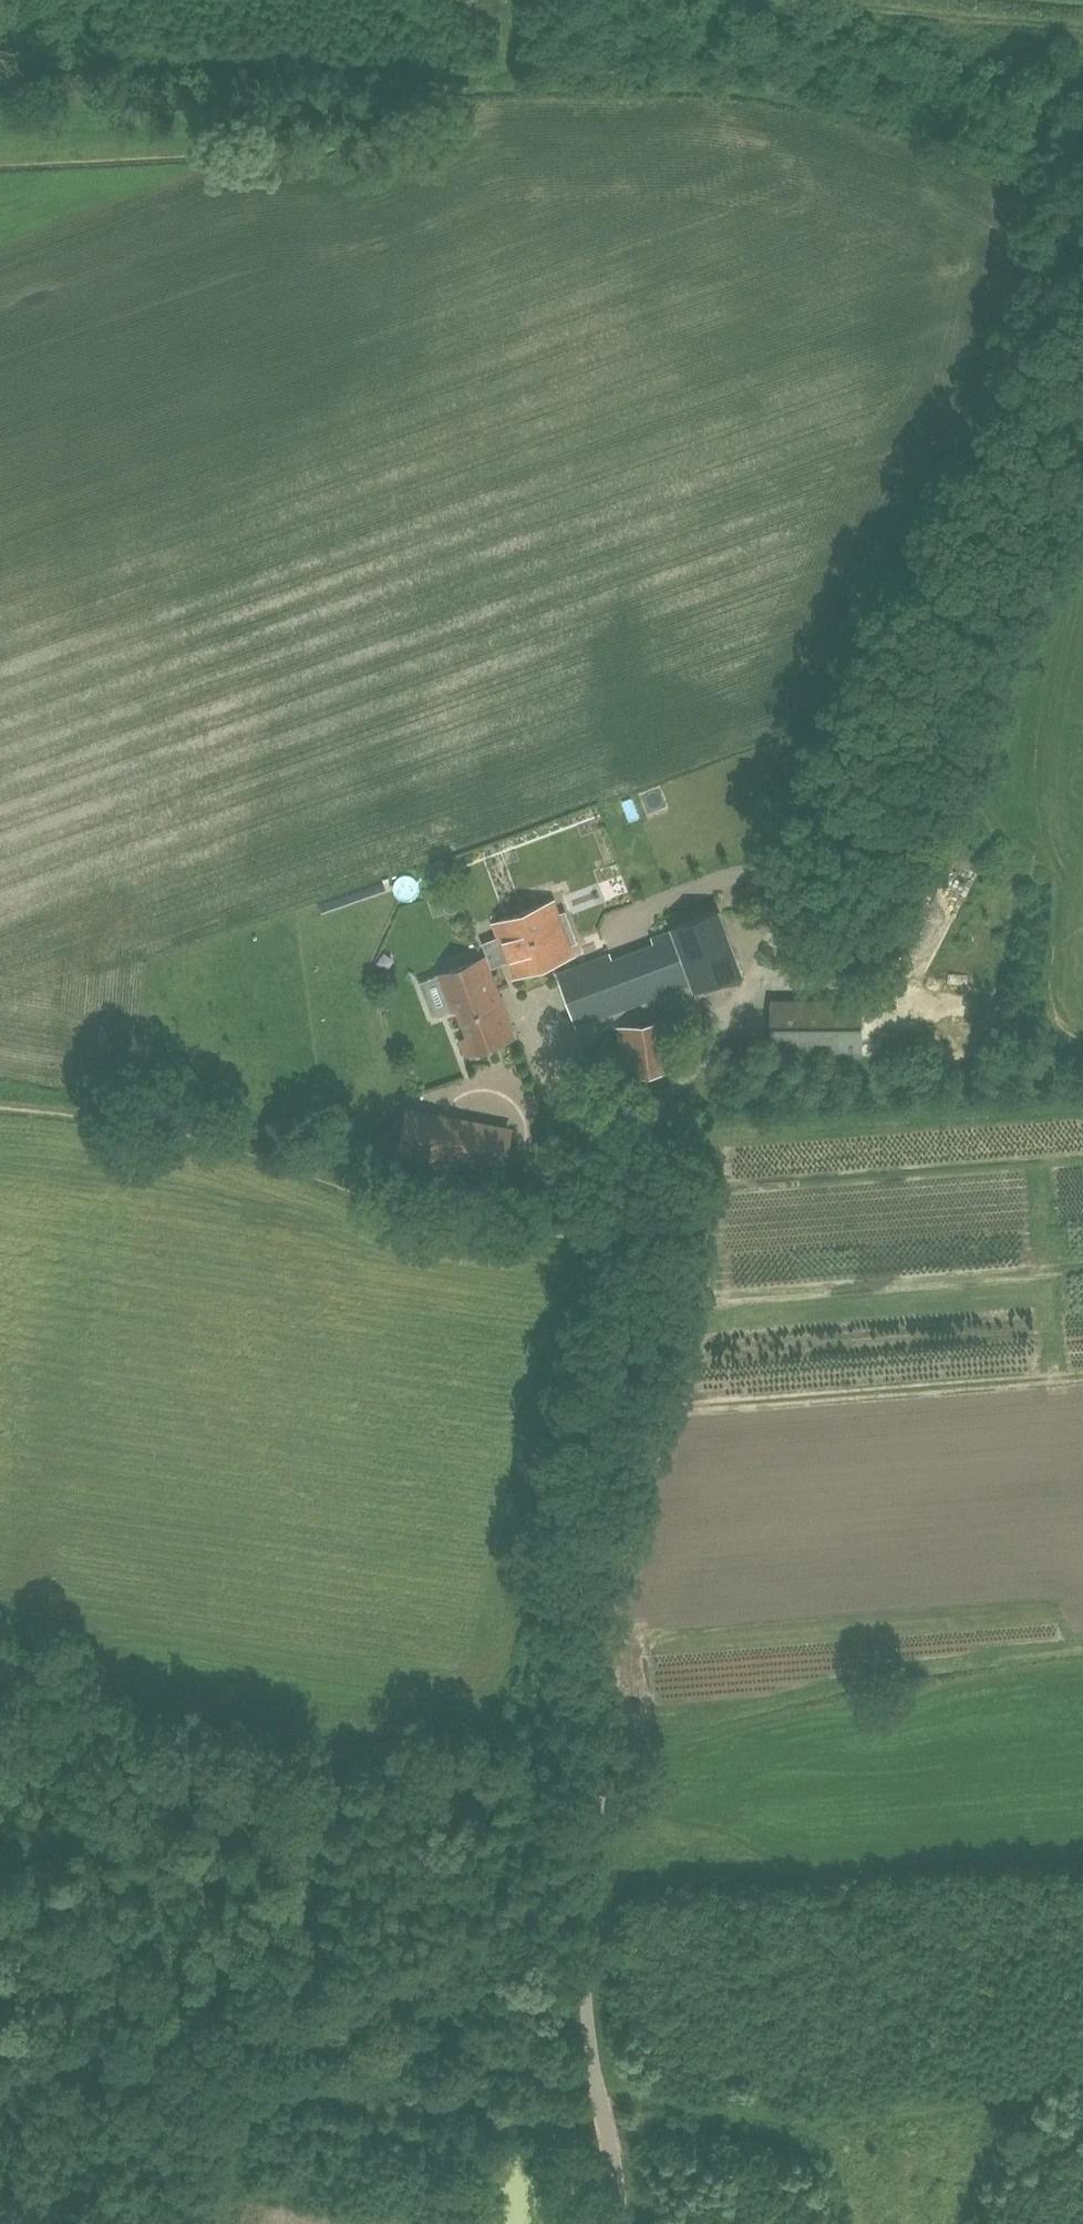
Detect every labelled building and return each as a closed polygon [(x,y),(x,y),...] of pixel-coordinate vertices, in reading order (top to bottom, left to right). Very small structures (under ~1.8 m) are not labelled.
[(573,954),(570,945),(576,943),(564,911),(558,913),(553,901),(494,923),(514,976),(573,954)] [(673,931),(604,957),(558,974),(576,1024),(692,981),(694,989),(740,971),(717,909),(671,926),(673,931)] [(440,974),(453,1009),(455,1008),(465,1035),(463,1036),(469,1054),(517,1036),(488,957),(440,974)] [(860,1054),(860,1018),(862,1018),(861,998),(769,998),(769,1018),(771,1018),(771,1054),(860,1054)] [(667,1020),(616,1027),(623,1076),(674,1070),(667,1020)]
